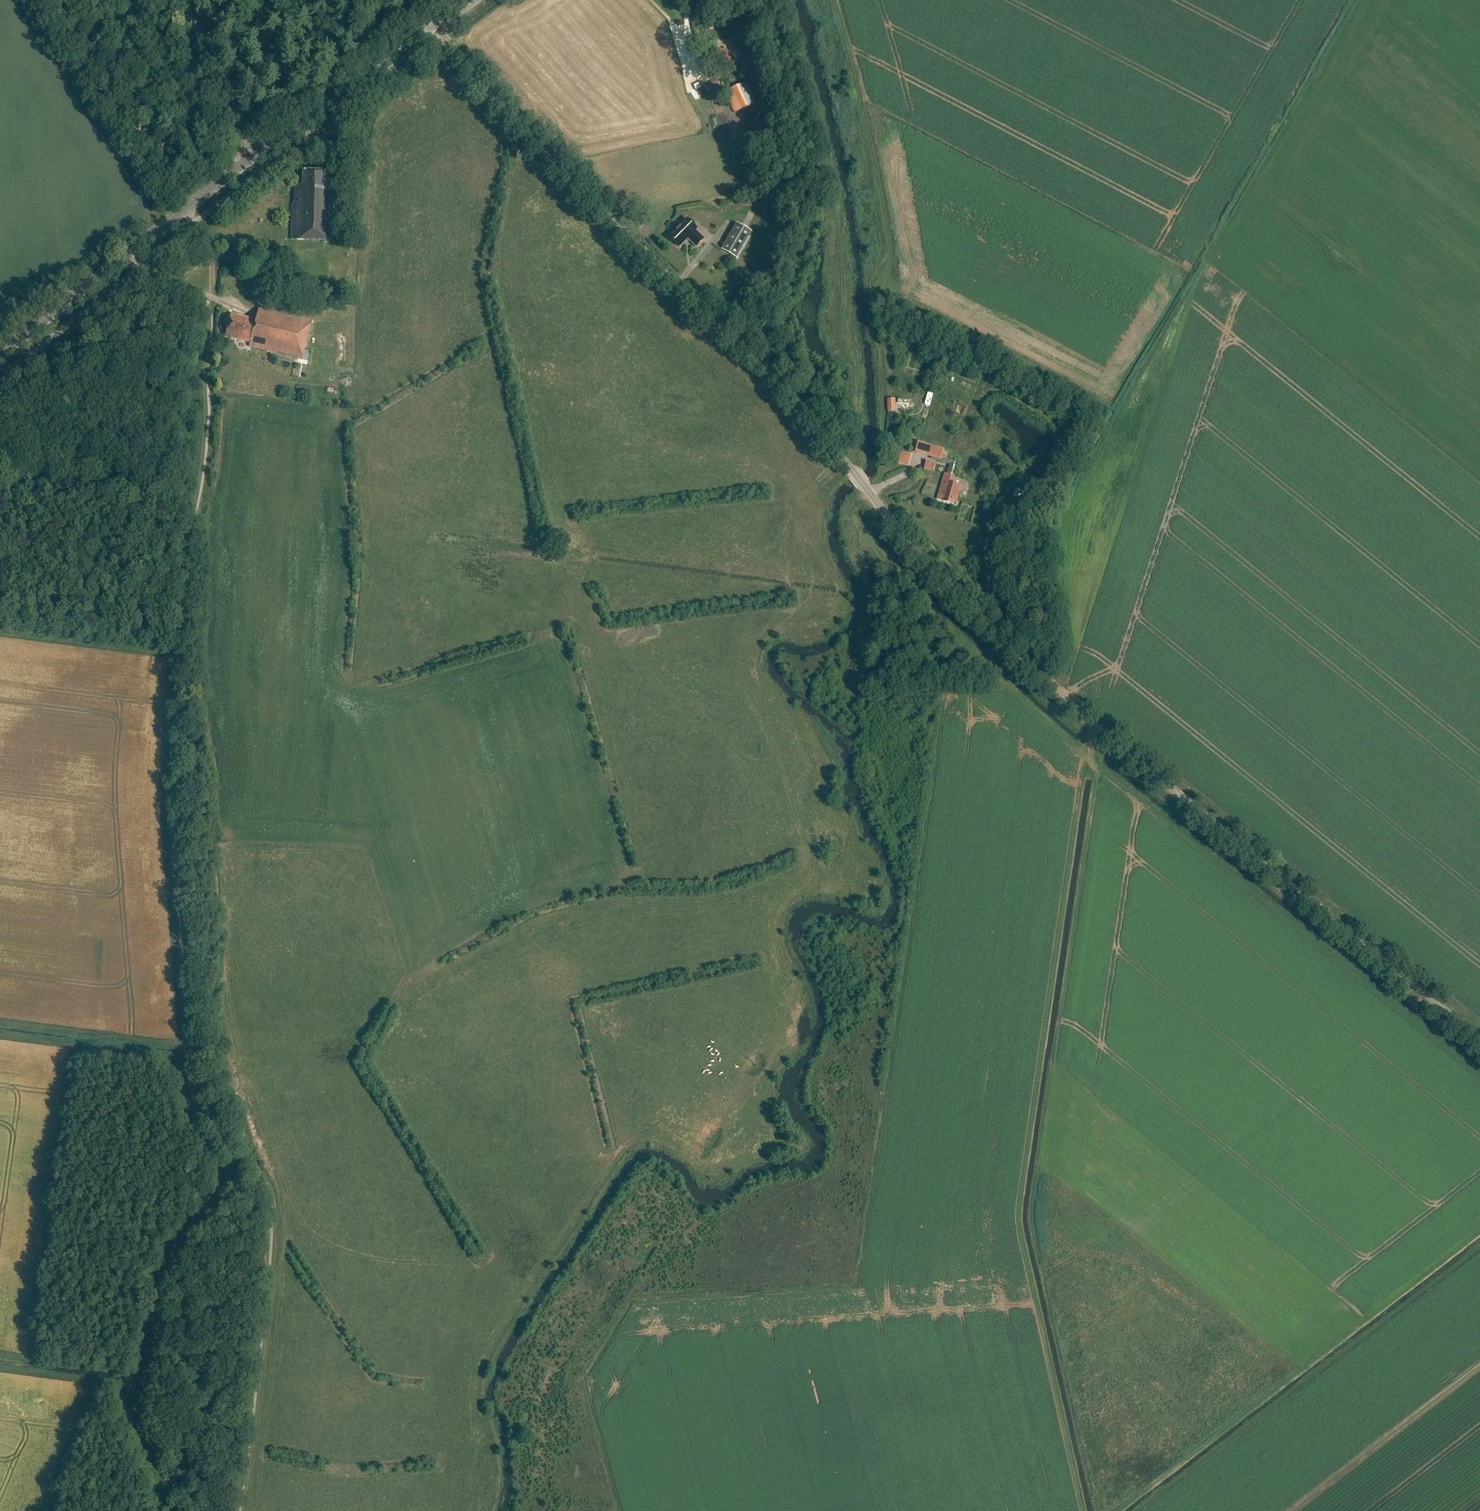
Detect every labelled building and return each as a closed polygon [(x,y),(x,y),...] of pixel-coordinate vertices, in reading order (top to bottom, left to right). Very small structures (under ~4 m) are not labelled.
[(714,57),(713,59),(725,71),(735,60),(723,48),(721,51),(718,49),(712,55),(714,57)] [(745,57),(740,63),(750,72),(755,66),(745,57)] [(704,86),(707,93),(721,87),(717,80),(704,86)] [(725,90),(733,110),(756,101),(747,81),(725,90)] [(292,184),(291,239),(333,240),(334,194),(332,194),(333,178),(326,178),(326,172),(303,171),(303,184),(292,184)] [(668,235),(679,246),(685,239),(686,240),(689,240),(689,239),(696,246),(704,238),(695,229),(696,227),(685,217),(679,224),(677,222),(673,227),(674,228),(668,235)] [(735,222),(720,248),(736,258),(751,231),(735,222)] [(226,336),(251,341),(249,347),(302,360),(312,320),(258,307),(255,321),(231,315),(226,336)] [(896,410),(896,398),(888,398),(889,411),(896,410)] [(943,473),(936,499),(942,501),(951,504),(952,500),(955,501),(960,485),(950,482),(952,475),(948,474),(949,471),(951,472),(953,462),(940,458),(943,450),(918,442),(915,451),(931,456),(930,458),(949,464),(946,473),(943,473)] [(899,463),(910,466),(913,453),(902,450),(899,463)] [(936,464),(927,461),(924,470),(933,472),(936,464)]
